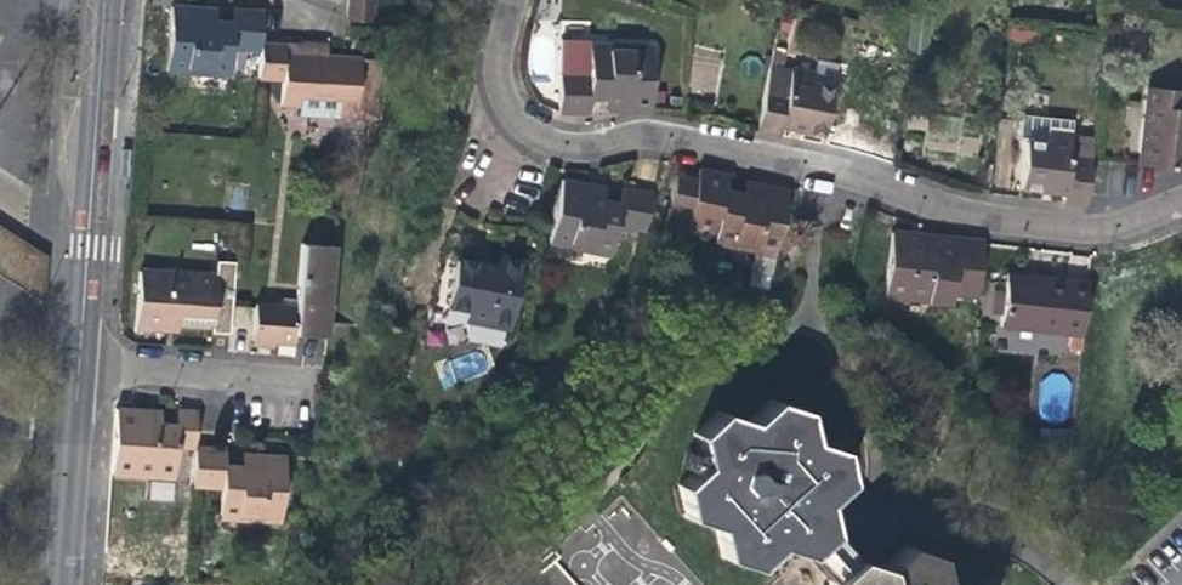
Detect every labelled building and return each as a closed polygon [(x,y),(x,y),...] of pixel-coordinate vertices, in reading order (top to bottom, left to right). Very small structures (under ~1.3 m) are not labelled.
[(369,5),(343,3),(341,24),(367,25),(369,5)] [(225,52),(253,53),(254,45),(254,40),(256,13),(227,11),(226,24),(208,23),(185,21),(186,10),(165,8),(161,73),(206,77),(206,73),(224,75),(225,52)] [(201,12),(186,10),(185,21),(208,23),(209,13),(201,12)] [(782,35),(784,23),(776,21),(773,33),(782,35)] [(626,101),(626,112),(648,113),(650,48),(605,47),(605,52),(586,51),(586,47),(586,42),(557,41),(556,114),(585,115),(585,100),(605,100),(626,101)] [(295,48),(254,45),(253,53),(251,82),(276,85),(275,107),(301,109),(307,117),(317,117),(322,111),(332,112),(331,120),(371,123),(376,63),(320,58),(321,45),(312,45),(295,43),(295,48)] [(767,47),(764,64),(775,67),(778,49),(767,47)] [(805,85),(827,89),(832,63),(811,58),(807,74),(805,85)] [(818,132),(827,89),(805,85),(807,74),(785,69),(775,67),(764,64),(750,131),(774,136),(776,124),(792,127),(818,132)] [(1181,174),(1181,113),(1179,112),(1180,93),(1169,92),(1143,90),(1135,170),(1181,174)] [(617,112),(626,112),(626,101),(605,100),(605,111),(617,112)] [(1043,138),(1066,141),(1068,126),(1024,120),(1015,125),(1013,145),(1021,145),(1041,148),(1043,138)] [(1087,165),(1087,159),(1064,157),(1066,141),(1043,138),(1041,148),(1021,145),(1017,189),(1049,193),(1060,194),(1059,204),(1082,207),(1087,165)] [(1089,144),(1066,141),(1064,157),(1087,159),(1089,144)] [(784,195),(763,191),(761,202),(740,197),(723,193),(725,180),(695,174),(693,184),(672,179),(665,213),(686,218),(683,234),(709,239),(709,241),(730,245),(729,249),(772,258),(784,195)] [(616,207),(598,203),(577,199),(578,188),(556,184),(545,241),(544,247),(588,255),(588,251),(607,254),(611,231),(641,236),(649,199),(619,193),(616,207)] [(741,187),(740,197),(761,202),(763,191),(754,189),(741,187)] [(590,190),(578,188),(577,199),(598,203),(600,192),(590,190)] [(38,302),(41,253),(0,227),(0,278),(38,302)] [(974,246),(925,241),(924,252),(904,250),(905,239),(883,236),(878,299),(941,306),(943,296),(969,298),(974,246)] [(917,240),(905,239),(904,250),(924,252),(925,241),(917,240)] [(261,342),(270,342),(291,343),(291,334),(292,319),(326,321),(329,261),(314,245),(296,244),(293,298),(293,307),(277,306),(250,304),(248,341),(261,342)] [(314,245),(329,261),(330,246),(314,245)] [(506,333),(519,267),(497,263),(494,274),(473,269),(452,265),(443,309),(463,313),(460,324),(506,333)] [(127,331),(159,333),(159,323),(204,326),(203,333),(203,336),(225,337),(232,268),(209,266),(208,283),(132,276),(127,331)] [(998,277),(997,282),(1011,284),(1027,285),(1028,280),(998,277)] [(1081,285),(1028,280),(1027,285),(1011,284),(997,282),(992,329),(1076,336),(1081,285)] [(277,297),(277,306),(293,307),(293,298),(277,297)] [(292,319),(291,334),(326,336),(326,321),(292,319)] [(183,332),(203,333),(204,326),(159,323),(159,333),(169,334),(169,332),(183,332)] [(299,362),(323,364),(325,339),(301,337),(299,362)] [(941,562),(906,555),(888,575),(857,565),(837,542),(829,508),(848,492),(845,458),(811,444),(806,418),(774,405),(750,427),(721,417),(699,435),(707,470),(683,490),(684,518),(716,532),(721,563),(755,572),(781,552),(809,560),(827,584),(947,584),(941,562)] [(169,449),(189,451),(190,430),(192,412),(172,411),(171,428),(154,427),(138,426),(138,414),(110,412),(106,474),(151,477),(152,473),(167,474),(169,449)] [(144,414),(138,414),(138,426),(154,427),(155,415),(144,414)] [(283,460),(260,458),(260,469),(237,468),(218,467),(219,453),(189,451),(187,489),(217,492),(216,515),(232,516),(232,522),(277,524),(283,460)] [(238,457),(237,468),(260,469),(260,458),(246,457),(238,457)]
